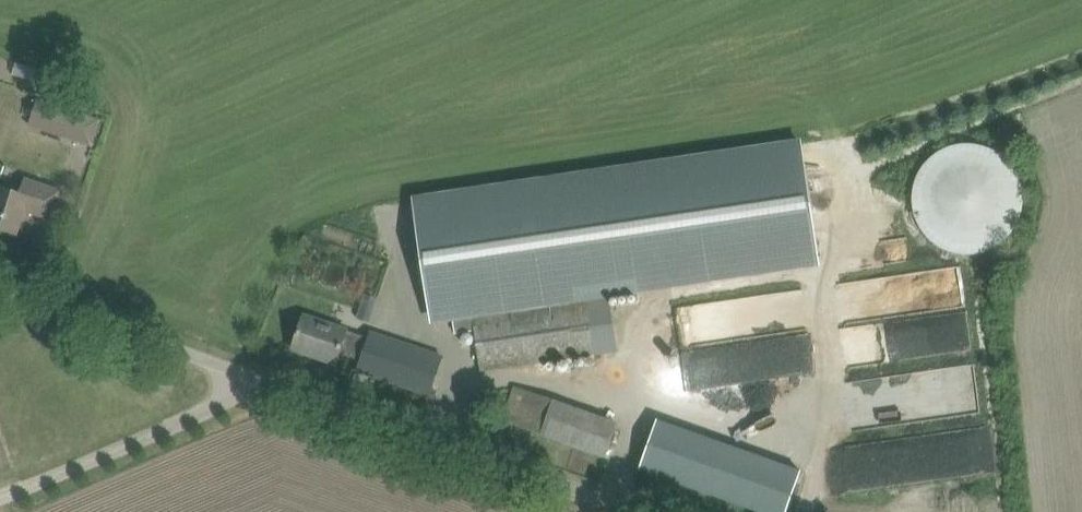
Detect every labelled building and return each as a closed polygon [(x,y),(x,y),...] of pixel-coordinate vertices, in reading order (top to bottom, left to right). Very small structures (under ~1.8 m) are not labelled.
[(55,102),(46,130),(92,145),(101,117),(55,102)] [(802,138),(412,195),(413,197),(430,312),(454,308),(456,320),(457,331),(477,328),(483,369),(596,353),(617,349),(608,296),(821,265),(803,144),(802,138)] [(912,192),(912,197),(912,202),(913,207),(914,211),(915,216),(917,220),(920,225),(922,229),(925,233),(928,236),(932,239),(936,242),(940,245),(944,247),(948,249),(953,250),(958,252),(963,252),(967,252),(972,252),(977,252),(982,251),(986,249),(991,247),(995,245),(999,243),(1003,240),(1007,236),(1010,233),(1013,229),(1015,225),(1018,221),(1020,216),(1021,212),(1022,207),(1023,202),(1023,197),(1023,193),(1022,188),(1021,183),(1020,178),(1018,174),(1016,170),(1013,166),(1010,162),(1007,158),(1003,155),(1000,152),(996,149),(991,147),(987,145),(982,144),(977,142),(973,142),(968,142),(963,142),(958,142),(953,143),(949,145),(944,147),(940,149),(936,152),(932,154),(928,158),(925,161),(922,165),(920,169),(917,174),(916,178),(914,183),(913,187),(912,192)] [(18,234),(26,209),(52,218),(61,190),(34,181),(24,177),(19,190),(0,183),(0,228),(18,234)] [(357,318),(371,322),(379,297),(365,293),(357,318)] [(685,388),(812,374),(807,333),(769,337),(765,301),(677,310),(685,388)] [(305,314),(301,327),(294,348),(337,363),(340,353),(362,360),(358,370),(430,395),(443,356),(372,331),(370,337),(348,330),(349,329),(305,314)] [(882,379),(846,380),(847,410),(863,410),(863,420),(883,420),(882,379)] [(503,420),(521,426),(605,456),(617,422),(532,392),(513,387),(503,420)] [(638,470),(772,511),(787,511),(802,465),(655,419),(638,470)] [(932,467),(933,476),(996,466),(990,434),(932,444),(936,466),(932,467)]
